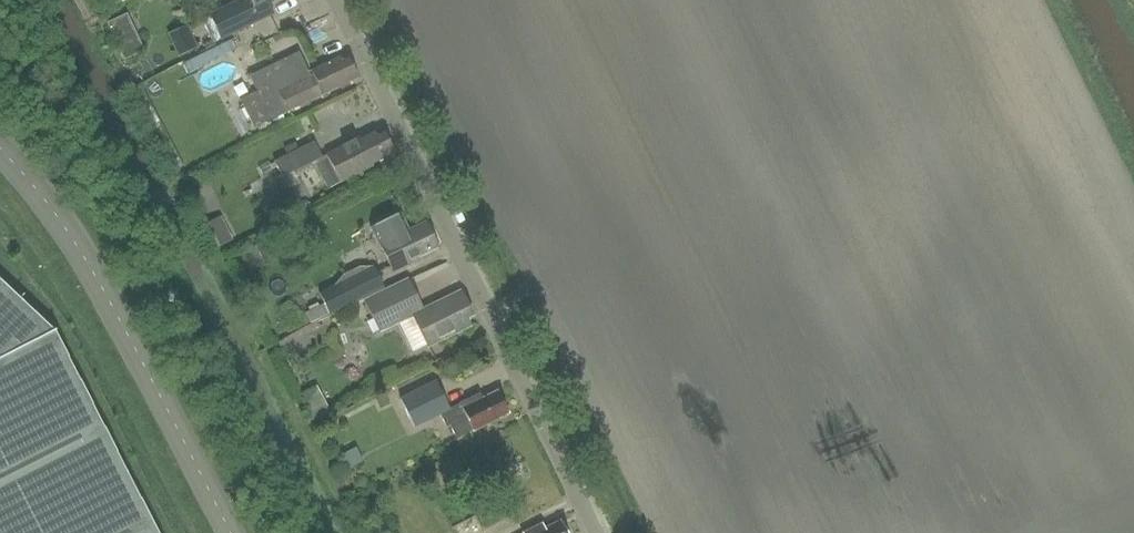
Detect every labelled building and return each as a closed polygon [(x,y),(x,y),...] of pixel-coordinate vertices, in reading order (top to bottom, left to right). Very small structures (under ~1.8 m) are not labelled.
[(210,15),(222,39),(273,15),(268,4),(277,0),(239,0),(210,15)] [(282,15),(288,26),(318,13),(313,1),(282,15)] [(115,19),(128,57),(149,50),(135,12),(115,19)] [(195,23),(175,30),(183,53),(204,46),(195,23)] [(255,128),(358,79),(348,60),(342,63),(340,58),(311,72),(313,76),(296,84),(284,59),(249,77),(257,92),(240,100),(255,128)] [(372,164),(393,153),(384,135),(377,139),(375,134),(360,141),(359,139),(327,155),(341,182),(373,166),(372,164)] [(274,160),(282,176),(322,157),(314,141),(274,160)] [(426,223),(409,232),(400,214),(371,228),(393,273),(418,260),(416,257),(438,247),(426,223)] [(207,222),(219,246),(232,240),(220,216),(207,222)] [(320,294),(330,313),(331,315),(385,288),(374,267),(360,267),(344,275),(336,286),(320,294)] [(423,310),(416,297),(409,281),(363,302),(378,333),(412,316),(427,347),(471,326),(467,319),(473,316),(461,292),(423,310)] [(55,333),(0,282),(0,532),(157,532),(55,333)] [(473,431),(509,414),(498,392),(482,400),(479,395),(450,410),(436,382),(400,400),(414,427),(440,414),(445,425),(449,423),(457,439),(473,431)] [(560,522),(544,530),(542,525),(526,532),(566,532),(560,522)]
